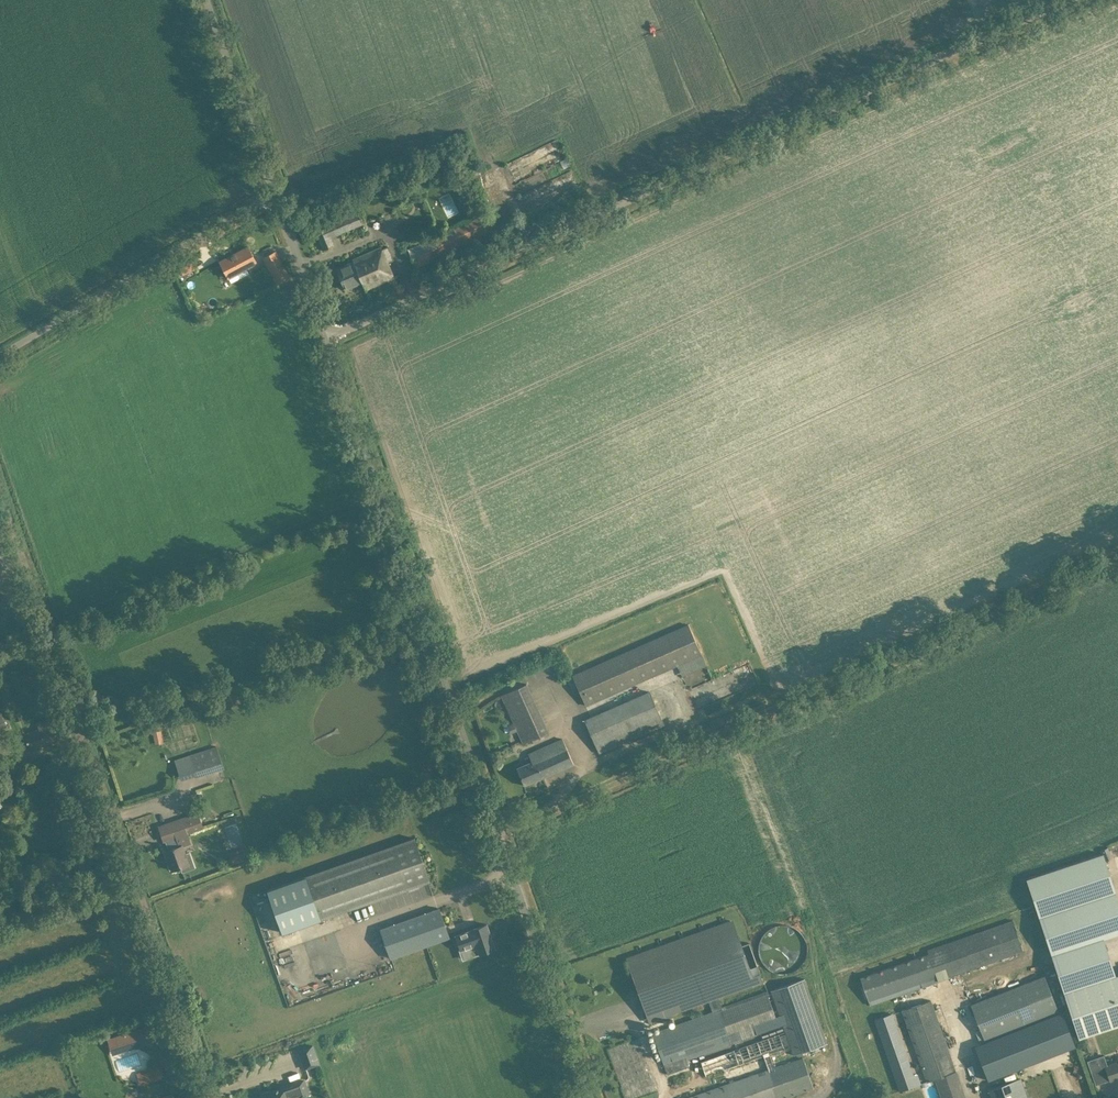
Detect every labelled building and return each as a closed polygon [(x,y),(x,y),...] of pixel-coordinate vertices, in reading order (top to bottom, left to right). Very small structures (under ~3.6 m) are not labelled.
[(567,160),(561,163),(564,168),(569,166),(567,160)] [(449,192),(438,197),(448,218),(460,212),(449,192)] [(315,230),(324,249),(334,245),(331,237),(363,224),(357,209),(330,221),(331,223),(315,230)] [(408,250),(416,268),(440,257),(441,259),(498,231),(488,211),(438,236),(408,250)] [(222,265),(218,268),(222,276),(227,274),(229,278),(237,273),(240,278),(249,273),(246,269),(257,263),(248,247),(220,261),(222,265)] [(362,282),(366,292),(395,279),(388,264),(394,261),(388,248),(383,251),(382,248),(347,263),(347,264),(337,269),(345,289),(362,282)] [(262,257),(277,285),(290,278),(276,250),(262,257)] [(187,264),(180,267),(184,274),(191,271),(187,264)] [(572,673),(585,706),(677,665),(682,675),(706,665),(689,623),(572,673)] [(517,730),(524,743),(550,731),(528,683),(502,695),(514,722),(508,725),(511,733),(517,730)] [(148,691),(136,695),(139,704),(151,700),(148,691)] [(585,720),(599,753),(664,724),(649,691),(585,720)] [(20,711),(14,713),(16,721),(23,719),(20,711)] [(9,729),(2,713),(0,713),(0,732),(9,729)] [(154,732),(156,743),(164,741),(161,730),(154,732)] [(517,768),(524,785),(574,764),(563,739),(529,754),(532,761),(517,768)] [(190,754),(197,778),(225,769),(217,745),(190,754)] [(170,823),(159,826),(164,841),(166,840),(169,850),(166,851),(168,858),(169,858),(172,870),(181,867),(182,871),(195,867),(190,851),(185,853),(182,845),(179,835),(188,832),(204,826),(199,812),(190,815),(170,823)] [(430,881),(415,838),(268,890),(283,933),(430,881)] [(248,847),(241,849),(245,860),(251,858),(248,847)] [(1100,850),(1105,861),(1112,857),(1108,847),(1100,850)] [(241,851),(230,852),(232,864),(243,862),(241,851)] [(425,898),(433,895),(429,882),(421,884),(425,898)] [(381,929),(391,958),(449,937),(439,908),(381,929)] [(860,978),(870,1005),(1023,950),(1013,919),(927,950),(929,953),(860,978)] [(733,920),(626,958),(649,1022),(708,1000),(713,1012),(720,1010),(719,1008),(722,1007),(718,997),(763,981),(749,943),(742,945),(733,920)] [(459,934),(455,935),(460,950),(464,959),(479,953),(485,951),(495,948),(487,924),(476,928),(471,929),(471,930),(460,934),(459,934)] [(759,955),(760,956),(760,958),(762,962),(764,964),(766,966),(766,967),(768,968),(770,970),(772,971),(773,971),(775,972),(777,973),(780,973),(783,973),(785,973),(787,973),(788,973),(791,972),(794,970),(795,969),(796,969),(798,967),(799,966),(801,965),(804,960),(805,958),(806,956),(806,954),(807,952),(807,949),(807,948),(807,947),(807,944),(806,942),(805,939),(803,936),(803,935),(801,933),(801,932),(798,930),(797,929),(795,928),(793,927),(792,926),(790,925),(788,925),(786,924),(784,924),(782,924),(778,925),(776,926),(773,927),(771,928),(769,929),(767,931),(765,932),(764,933),(763,934),(762,936),(761,939),(760,941),(759,943),(759,945),(758,947),(758,950),(758,952),(759,954),(759,955)] [(1064,992),(1079,1038),(1117,1025),(1117,974),(1064,992)] [(971,1004),(984,1039),(1059,1012),(1046,976),(971,1004)] [(813,1088),(802,1058),(774,1068),(769,1053),(783,1048),(784,1050),(791,1047),(794,1055),(827,1043),(804,978),(771,990),(786,1033),(780,1035),(779,1033),(675,1070),(672,1060),(778,1023),(767,991),(722,1007),(719,1008),(720,1010),(713,1012),(653,1033),(672,1088),(682,1085),(716,1073),(717,1077),(724,1075),(722,1070),(764,1056),(769,1070),(750,1076),(688,1097),(783,1097),(813,1088)] [(931,1000),(902,1010),(927,1081),(935,1078),(942,1097),(965,1097),(931,1000)] [(1062,1011),(974,1046),(988,1080),(1075,1046),(1062,1011)] [(893,1072),(900,1091),(921,1083),(918,1073),(913,1075),(892,1013),(875,1019),(890,1063),(883,1066),(886,1074),(893,1072)] [(171,1022),(160,1025),(163,1035),(174,1031),(171,1022)] [(157,1025),(119,1037),(123,1049),(161,1037),(157,1025)] [(297,1049),(304,1069),(321,1064),(314,1044),(297,1049)] [(1087,1060),(1091,1072),(1101,1069),(1097,1057),(1087,1060)] [(1110,1081),(1117,1078),(1117,1062),(1105,1066),(1110,1081)] [(137,1074),(141,1085),(162,1077),(158,1067),(137,1074)] [(992,1097),(1027,1097),(1020,1078),(989,1089),(992,1097)] [(306,1079),(297,1082),(301,1092),(302,1096),(311,1093),(306,1079)] [(264,1094),(266,1097),(296,1097),(302,1096),(301,1092),(297,1082),(264,1094)]
